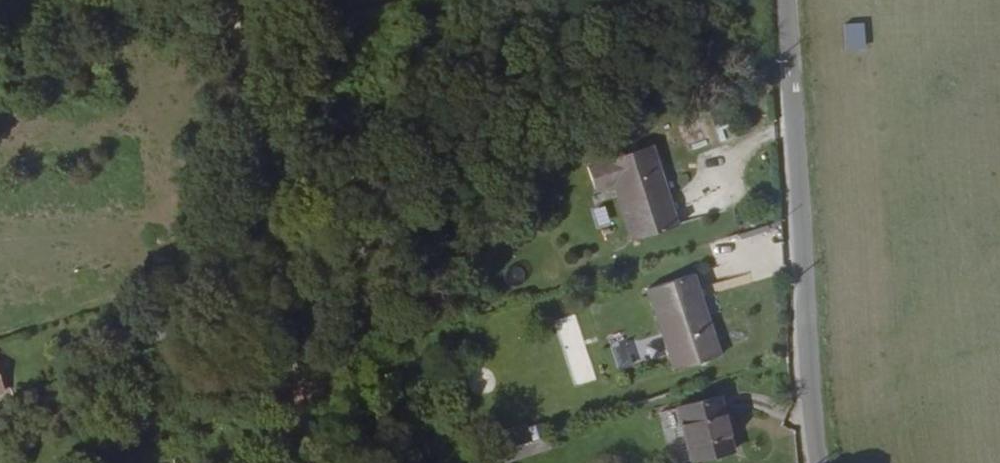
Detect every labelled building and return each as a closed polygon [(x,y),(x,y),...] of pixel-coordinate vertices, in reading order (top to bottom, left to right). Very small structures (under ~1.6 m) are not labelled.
[(632,244),(678,228),(654,147),(589,167),(596,191),(615,185),(632,244)] [(717,361),(693,278),(646,291),(671,375),(717,361)] [(554,321),(576,389),(597,383),(575,314),(554,321)] [(622,370),(636,365),(629,346),(615,352),(622,370)] [(728,447),(714,393),(673,404),(688,458),(728,447)] [(523,442),(527,454),(546,447),(542,436),(523,442)] [(523,442),(497,451),(500,462),(527,454),(523,442)]
